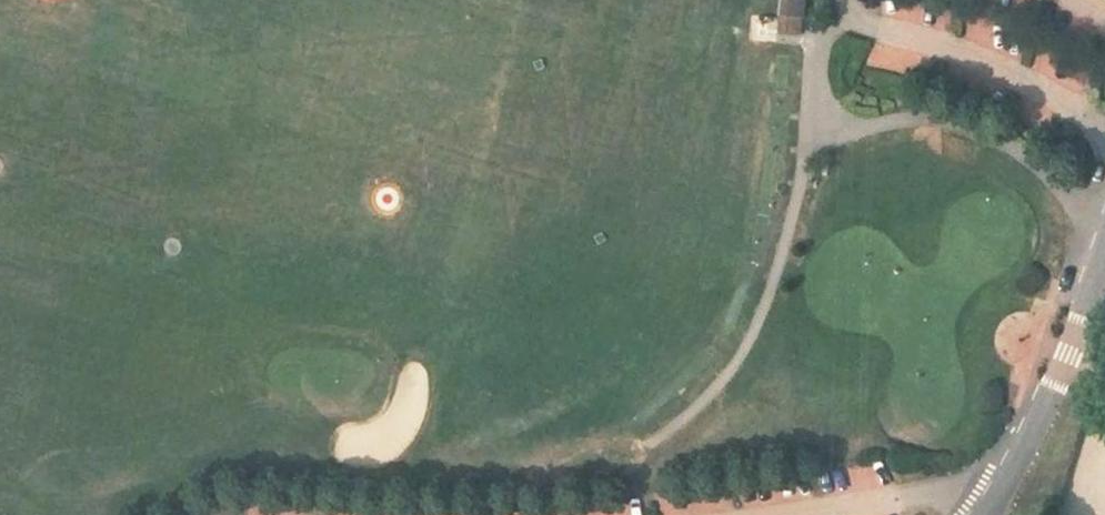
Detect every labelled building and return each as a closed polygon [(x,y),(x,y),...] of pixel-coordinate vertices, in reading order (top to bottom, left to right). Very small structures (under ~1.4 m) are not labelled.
[(787,31),(804,32),(807,0),(789,0),(787,31)]
